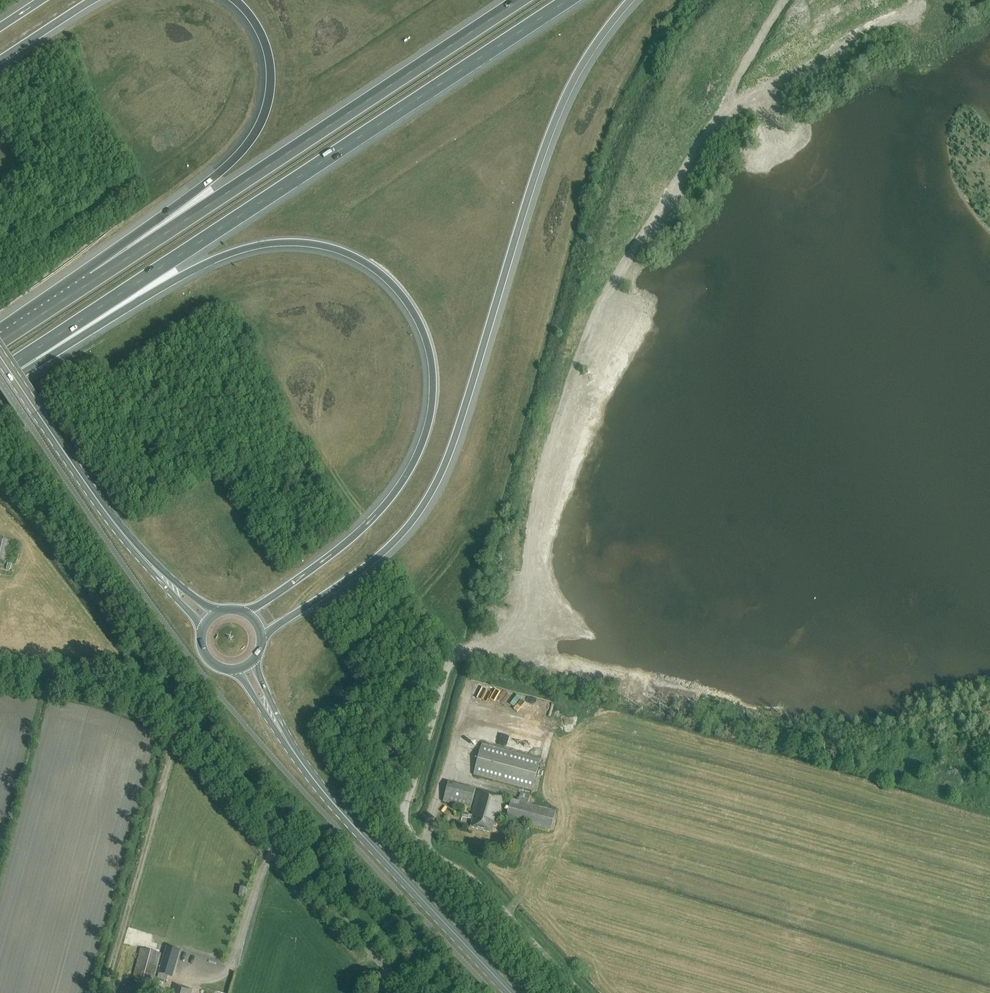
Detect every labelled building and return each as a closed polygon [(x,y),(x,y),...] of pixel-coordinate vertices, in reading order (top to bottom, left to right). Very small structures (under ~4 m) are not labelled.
[(552,524),(556,521),(550,513),(546,516),(552,524)] [(9,541),(0,538),(0,560),(5,561),(9,541)] [(507,616),(508,610),(495,607),(493,613),(507,616)] [(540,759),(482,743),(473,775),(532,791),(540,759)] [(475,789),(449,782),(443,801),(470,808),(475,789)] [(478,790),(472,815),(469,814),(469,815),(463,813),(462,817),(468,819),(473,820),(471,827),(491,833),(494,821),(497,822),(503,797),(478,790)] [(506,819),(551,831),(556,811),(554,810),(556,806),(535,800),(534,805),(528,803),(530,795),(520,793),(518,801),(511,799),(506,819)] [(166,947),(158,974),(170,978),(178,950),(166,947)] [(162,988),(164,980),(155,977),(161,953),(141,948),(133,980),(162,988)] [(193,989),(175,984),(172,992),(192,992),(193,989)]
